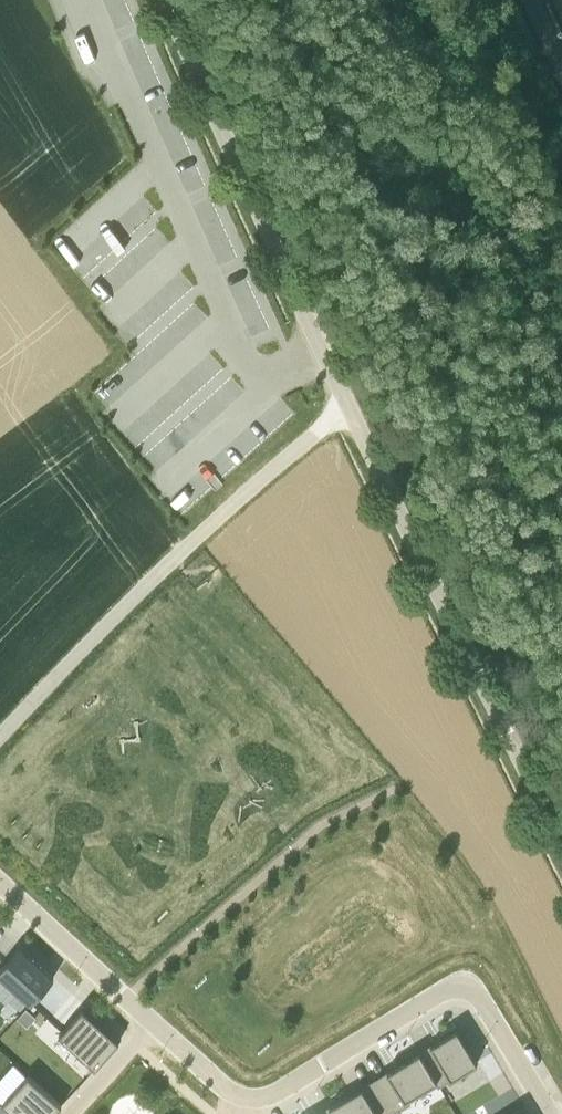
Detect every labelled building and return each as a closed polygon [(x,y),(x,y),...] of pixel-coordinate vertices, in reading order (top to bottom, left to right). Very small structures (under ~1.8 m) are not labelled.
[(215,383),(223,376),(233,387),(248,373),(214,337),(192,358),(215,383)] [(123,413),(156,459),(176,445),(143,398),(123,413)] [(209,451),(171,487),(184,501),(218,469),(211,461),(215,457),(209,451)] [(20,931),(0,953),(0,958),(31,987),(54,962),(20,931)] [(51,971),(63,986),(74,977),(62,962),(51,971)] [(104,1011),(83,992),(59,1019),(95,1051),(121,1022),(106,1008),(104,1011)] [(457,1013),(418,1036),(439,1071),(477,1047),(457,1013)] [(418,1036),(374,1063),(395,1098),(410,1088),(407,1084),(435,1067),(438,1071),(439,1071),(418,1036)] [(29,1059),(3,1087),(31,1113),(35,1110),(39,1113),(62,1089),(29,1059)] [(344,1113),(357,1113),(377,1102),(380,1107),(395,1098),(374,1063),(330,1090),(344,1113)] [(330,1090),(291,1113),(344,1113),(330,1090)] [(487,1113),(530,1113),(518,1095),(487,1113)]
